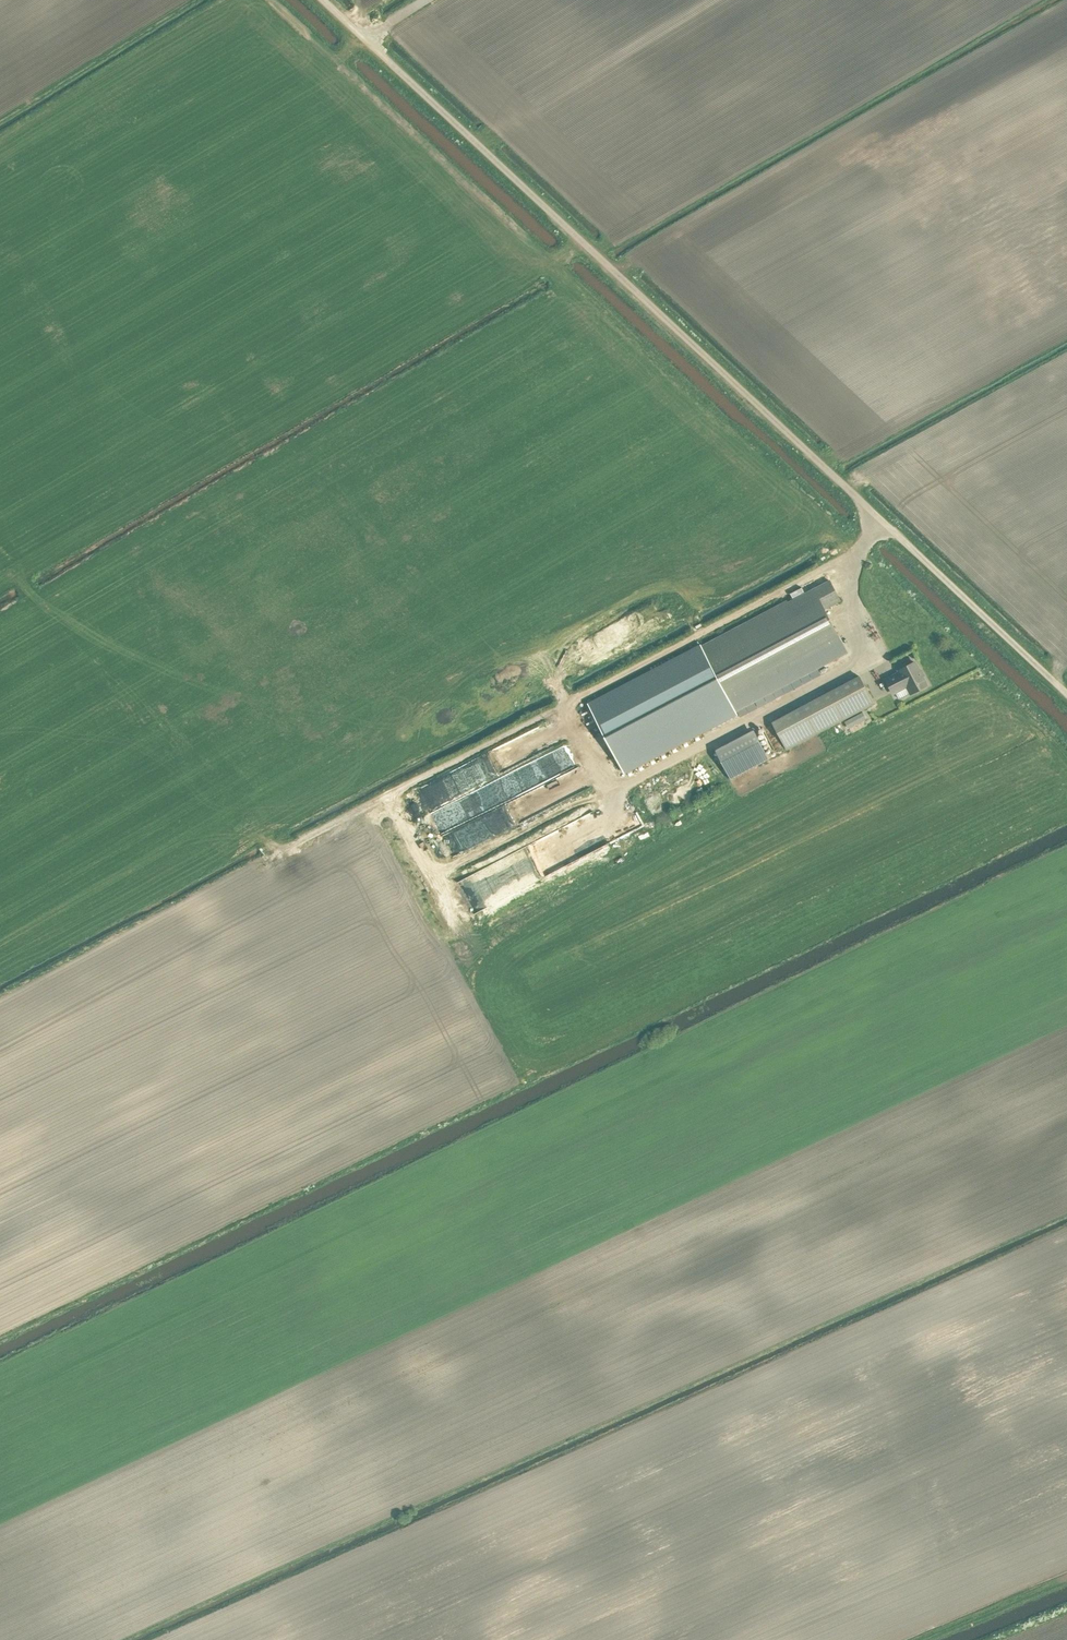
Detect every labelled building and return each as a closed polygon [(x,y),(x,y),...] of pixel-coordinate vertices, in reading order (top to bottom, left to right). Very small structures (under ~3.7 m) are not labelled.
[(875,552),(870,555),(877,564),(881,561),(875,552)] [(830,580),(702,646),(735,710),(847,652),(825,611),(842,602),(830,580)] [(898,672),(885,678),(893,695),(906,688),(910,696),(929,686),(916,661),(897,669),(898,672)] [(772,722),(783,743),(787,750),(875,704),(860,676),(772,722)] [(581,766),(576,768),(580,777),(585,775),(581,766)] [(509,808),(494,816),(495,819),(491,822),(497,834),(517,823),(509,808)]
